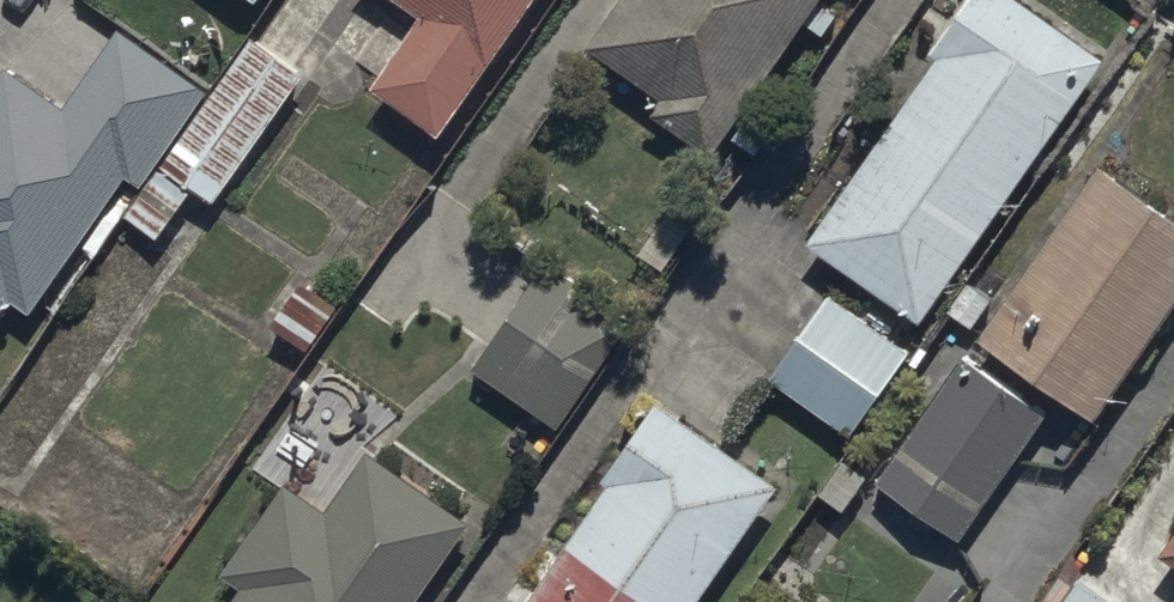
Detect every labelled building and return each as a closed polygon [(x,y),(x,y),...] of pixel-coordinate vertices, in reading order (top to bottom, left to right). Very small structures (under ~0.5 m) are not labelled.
[(263,20),(276,0),(234,0),(263,20)] [(431,39),(382,110),(447,154),(554,0),(374,0),(413,27),(431,39)] [(843,1),(843,0),(636,0),(593,62),(671,116),(656,137),(719,180),(733,159),(843,1)] [(816,262),(930,341),(1113,77),(1002,0),(998,0),(816,262)] [(74,127),(12,84),(0,101),(0,344),(21,315),(38,326),(129,195),(141,203),(211,103),(129,47),(74,127)] [(170,183),(220,217),(312,84),(263,50),(170,183)] [(1098,168),(973,347),(1107,440),(1173,343),(1173,220),(1098,168)] [(550,271),(474,381),(566,444),(642,334),(550,271)] [(769,388),(854,446),(916,357),(831,299),(769,388)] [(965,553),(1051,430),(960,367),(875,491),(965,553)] [(658,416),(529,601),(717,601),(786,503),(658,416)] [(435,599),(476,540),(371,468),(330,527),(317,518),(294,502),(232,592),(247,601),(433,601),(435,599)]
